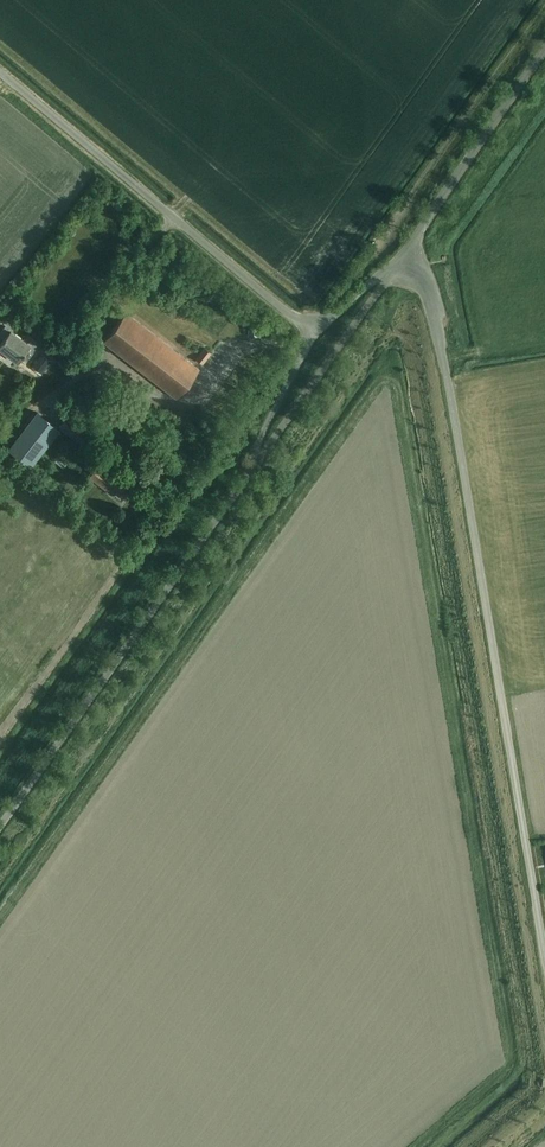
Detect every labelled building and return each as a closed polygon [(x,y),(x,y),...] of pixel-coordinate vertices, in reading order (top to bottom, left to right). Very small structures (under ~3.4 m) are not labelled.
[(126,312),(103,341),(176,398),(199,369),(126,312)] [(248,321),(248,336),(259,336),(259,321),(248,321)] [(35,339),(28,334),(23,340),(4,326),(0,331),(0,335),(4,338),(0,343),(0,349),(8,355),(17,362),(35,339)] [(204,348),(195,359),(202,365),(211,353),(204,348)] [(58,432),(35,414),(7,451),(30,468),(58,432)] [(57,427),(83,447),(91,436),(66,416),(57,427)] [(61,454),(70,461),(75,454),(65,447),(61,454)] [(89,477),(111,494),(114,490),(125,498),(132,490),(125,484),(128,480),(115,470),(109,477),(97,467),(89,477)]
